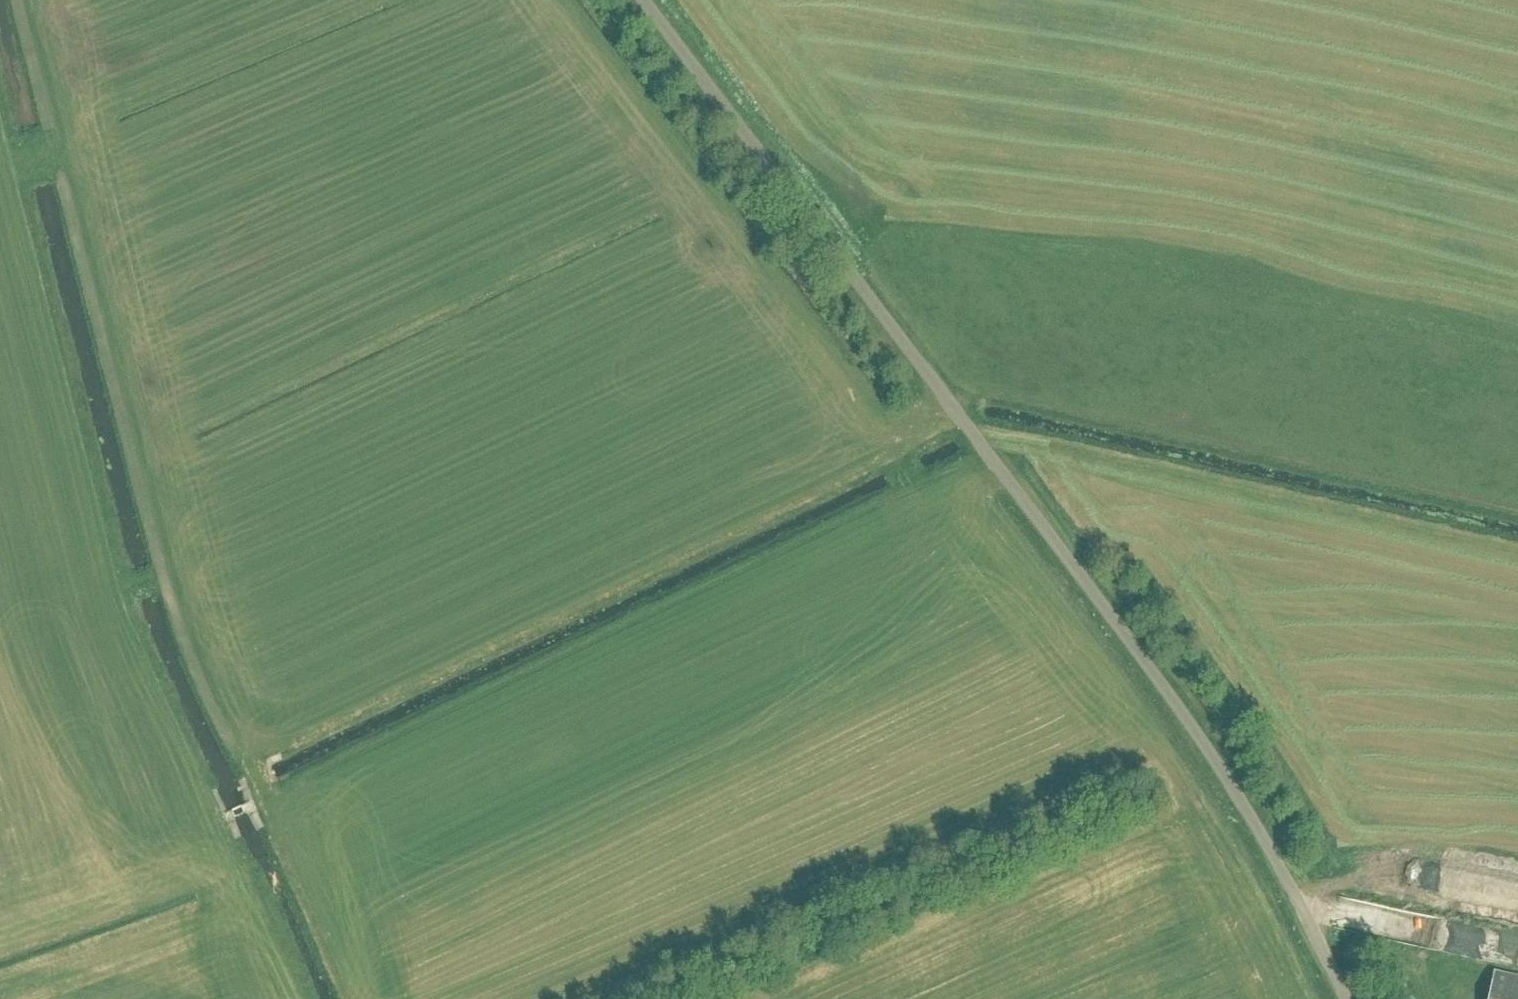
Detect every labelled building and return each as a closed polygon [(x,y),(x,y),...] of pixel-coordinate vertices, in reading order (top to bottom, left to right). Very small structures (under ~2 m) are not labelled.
[(1481,954),(1517,963),(1517,924),(1489,918),(1481,954)] [(1495,974),(1489,998),(1517,998),(1517,979),(1495,974)]
